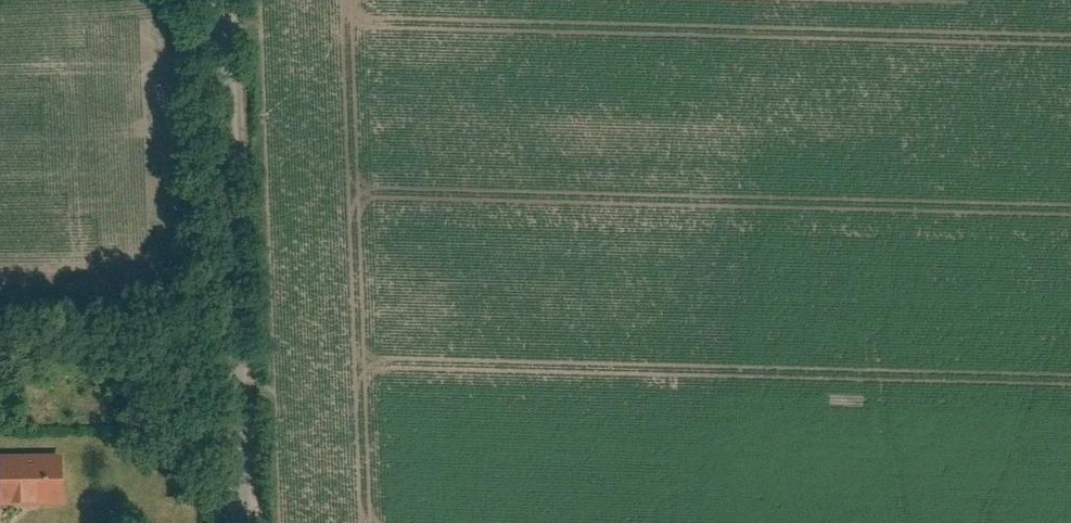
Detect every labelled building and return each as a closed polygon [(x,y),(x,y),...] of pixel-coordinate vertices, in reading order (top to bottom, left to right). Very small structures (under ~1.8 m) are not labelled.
[(0,453),(0,476),(1,507),(67,505),(65,451),(0,453)]
